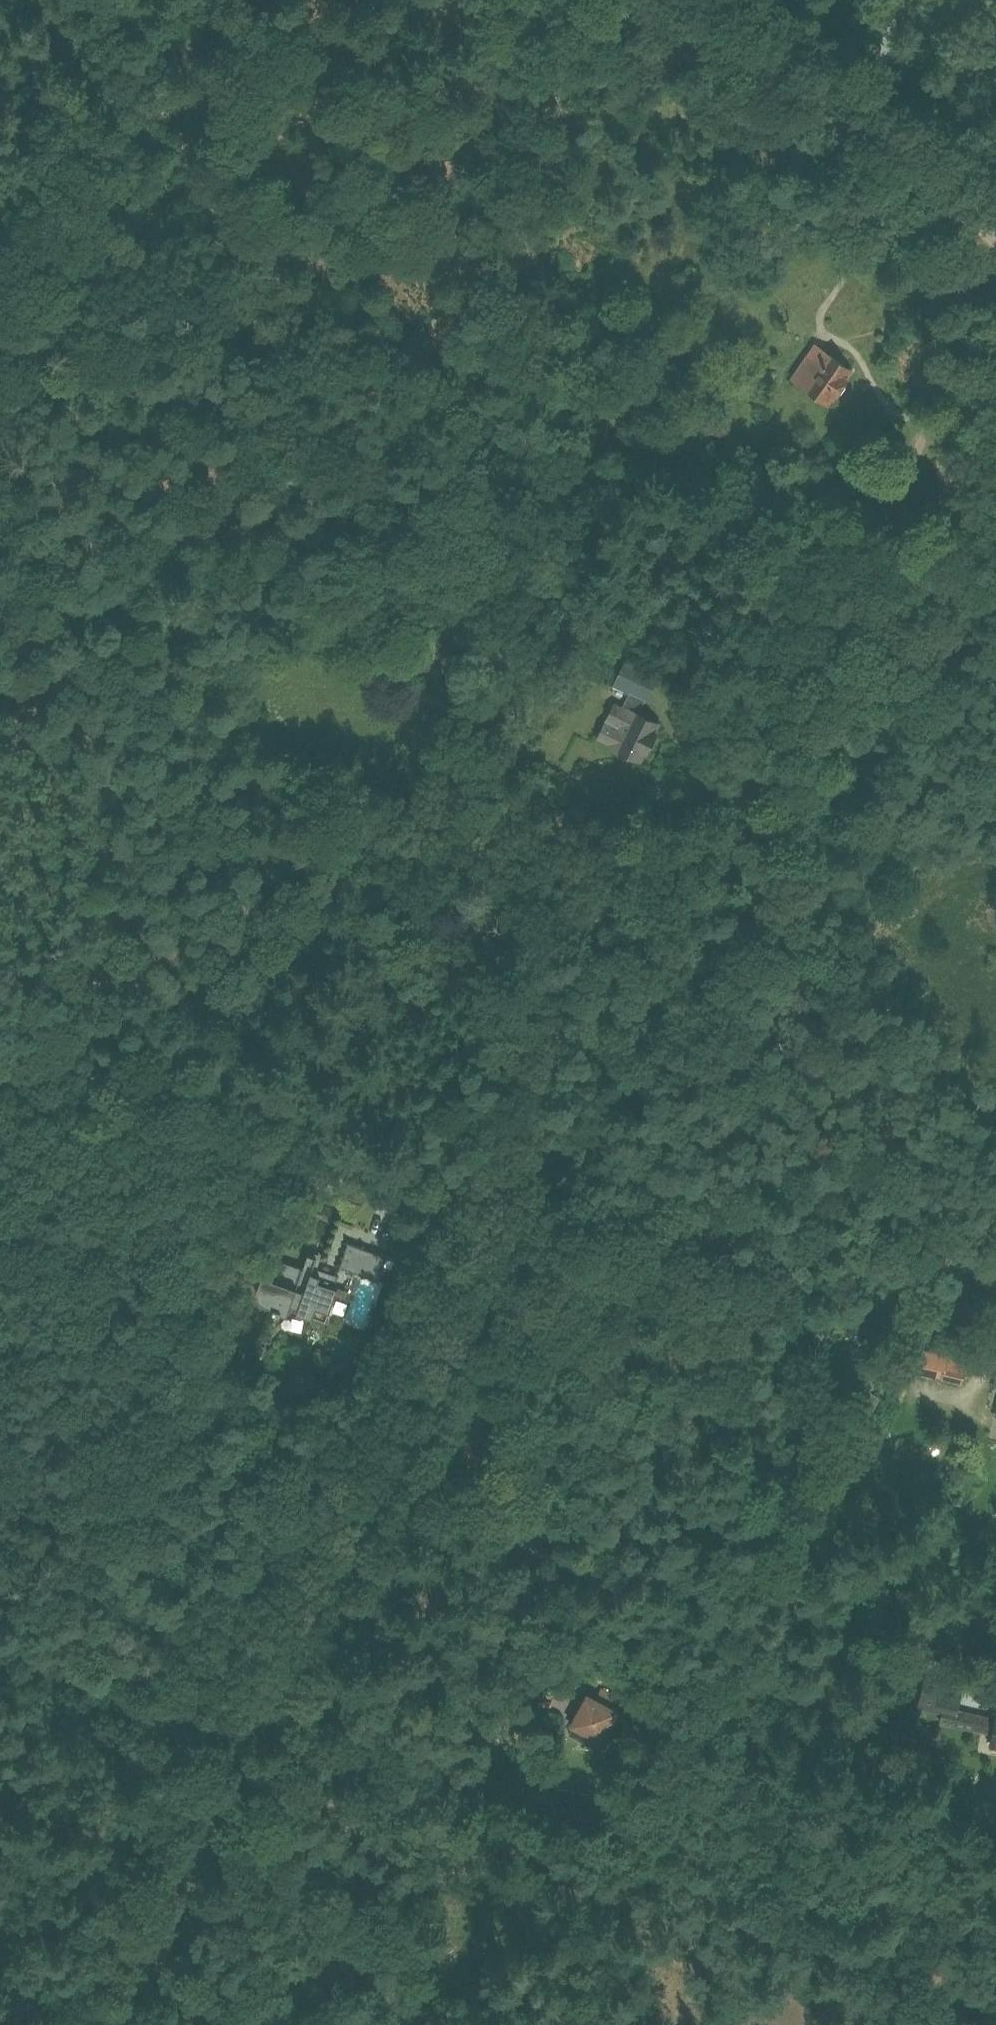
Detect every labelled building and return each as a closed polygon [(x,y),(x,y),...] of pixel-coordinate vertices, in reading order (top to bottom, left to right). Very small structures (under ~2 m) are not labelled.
[(827,402),(850,371),(816,346),(793,378),(827,402)] [(637,716),(645,700),(647,701),(659,674),(625,659),(613,685),(629,693),(621,708),(615,705),(599,739),(618,748),(618,749),(641,760),(657,725),(637,716)] [(387,1255),(348,1242),(339,1266),(378,1279),(387,1255)] [(338,1286),(333,1285),(337,1273),(304,1261),(302,1267),(277,1258),(270,1277),(262,1274),(257,1289),(256,1291),(256,1295),(258,1298),(260,1301),(262,1303),(265,1305),(273,1307),(272,1309),(287,1314),(291,1303),(298,1306),(296,1311),(312,1317),(312,1315),(326,1319),(338,1286)] [(962,1359),(908,1345),(902,1368),(960,1382),(965,1366),(961,1365),(962,1359)] [(916,1705),(940,1710),(938,1722),(991,1733),(988,1744),(995,1746),(995,1710),(993,1720),(954,1711),(961,1678),(923,1670),(916,1705)] [(593,1745),(597,1738),(598,1739),(600,1736),(602,1737),(608,1727),(605,1726),(613,1711),(606,1707),(612,1697),(598,1689),(593,1699),(587,1696),(571,1723),(574,1725),(570,1732),(593,1745)]
